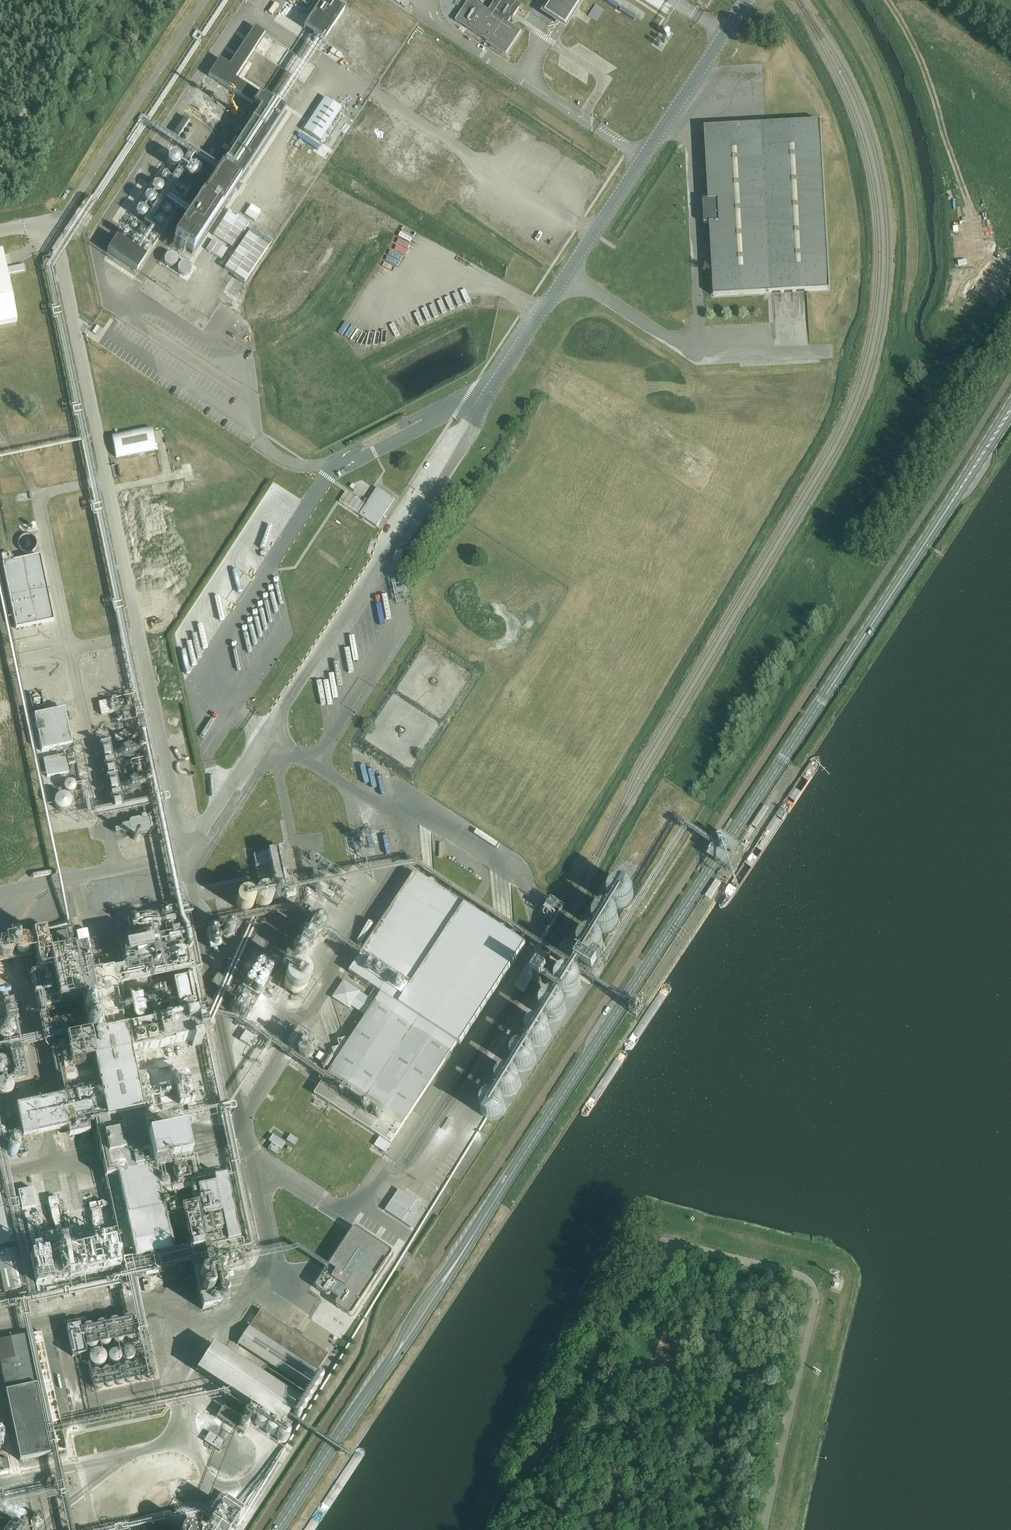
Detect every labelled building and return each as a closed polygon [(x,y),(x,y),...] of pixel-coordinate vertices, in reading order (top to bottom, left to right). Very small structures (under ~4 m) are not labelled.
[(345,9),(331,0),(296,0),(314,11),(304,28),(324,42),(345,9)] [(511,18),(513,19),(521,6),(512,0),(496,0),(489,11),(473,0),(469,0),(456,21),(506,54),(506,55),(507,55),(507,54),(521,32),(522,32),(522,31),(521,31),(508,23),(511,18)] [(535,1),(534,0),(530,0),(525,8),(529,11),(535,1)] [(597,22),(604,10),(597,5),(589,16),(597,22)] [(192,254),(284,112),(235,79),(264,34),(254,28),(229,66),(219,60),(208,76),(261,109),(173,242),(192,254)] [(320,142),(341,109),(325,98),(303,130),(320,142)] [(829,290),(820,122),(704,128),(708,200),(703,201),(704,224),(709,224),(713,296),(829,290)] [(560,161),(566,153),(556,145),(550,152),(560,161)] [(600,170),(593,182),(604,188),(611,176),(600,170)] [(472,192),(466,202),(472,206),(478,196),(472,192)] [(514,218),(520,221),(527,209),(521,206),(514,218)] [(510,236),(517,226),(507,219),(501,229),(510,236)] [(100,222),(95,229),(102,234),(107,227),(100,222)] [(531,251),(538,239),(529,234),(522,245),(531,251)] [(107,252),(136,272),(146,257),(117,238),(116,238),(107,252)] [(212,240),(206,250),(221,260),(228,250),(212,240)] [(543,256),(550,261),(558,251),(551,246),(543,256)] [(15,322),(1,256),(2,255),(2,253),(0,253),(0,325),(15,322)] [(160,449),(155,426),(115,433),(119,457),(160,449)] [(378,463),(366,478),(372,483),(384,467),(378,463)] [(346,492),(340,502),(360,515),(359,516),(377,527),(395,500),(377,488),(366,505),(346,492)] [(17,629),(55,621),(41,556),(14,562),(12,554),(2,556),(4,565),(17,629)] [(101,700),(104,714),(115,712),(113,698),(101,700)] [(56,709),(66,707),(64,699),(54,701),(56,709)] [(42,752),(71,745),(64,709),(34,716),(42,752)] [(47,777),(68,773),(65,755),(43,760),(47,777)] [(67,780),(69,792),(80,791),(79,779),(67,780)] [(68,811),(77,800),(65,791),(56,802),(68,811)] [(289,885),(280,847),(256,853),(259,865),(274,862),(279,887),(289,885)] [(319,1088),(316,1092),(381,1135),(374,1145),(385,1153),(457,1043),(523,943),(497,926),(413,871),(411,875),(378,926),(347,973),(381,994),(376,1002),(367,1016),(319,1088)] [(631,895),(631,893),(631,889),(629,886),(627,885),(625,884),(622,883),(618,883),(615,885),(613,887),(612,889),(611,893),(612,897),(613,900),(615,901),(617,902),(620,903),(624,903),(626,902),(628,901),(629,899),(631,897),(631,895)] [(257,906),(258,902),(258,900),(257,898),(255,895),(253,894),(251,893),(248,892),(246,892),(244,893),(240,895),(239,897),(238,899),(237,902),(238,906),(240,909),(243,912),(245,913),(247,913),(251,912),(254,911),(255,910),(256,908),(257,906)] [(277,905),(278,901),(277,897),(275,894),(272,893),(270,892),(268,892),(264,893),(262,895),(260,898),(259,901),(260,905),(263,908),(266,910),(269,910),(272,910),(275,908),(277,905)] [(617,918),(617,916),(617,914),(616,912),(615,910),(614,909),(611,907),(609,906),(607,906),(605,906),(602,907),(601,908),(599,909),(597,913),(597,916),(597,919),(598,921),(600,923),(601,924),(603,925),(607,926),(611,925),(612,925),(614,923),(615,922),(616,920),(617,918)] [(132,930),(178,923),(176,909),(130,916),(132,930)] [(120,919),(96,922),(97,932),(121,929),(120,919)] [(603,943),(603,939),(603,937),(602,935),(601,933),(600,932),(597,930),(594,929),(592,929),(589,930),(586,932),(584,936),(583,939),(583,942),(584,943),(585,945),(586,947),(590,949),(594,949),(597,949),(599,948),(601,946),(603,943)] [(66,932),(32,939),(39,974),(32,976),(39,1011),(82,1003),(108,1121),(143,1113),(131,1054),(192,1041),(192,1047),(202,1045),(200,1040),(207,1038),(202,1014),(200,1014),(200,1013),(192,978),(173,981),(182,1018),(127,1029),(122,1006),(121,1007),(114,972),(90,976),(85,953),(49,959),(48,948),(68,944),(66,932)] [(173,946),(170,946),(173,968),(183,966),(182,961),(186,960),(184,942),(183,935),(172,936),(173,946)] [(127,944),(129,965),(154,962),(153,951),(160,950),(159,940),(127,944)] [(32,952),(32,949),(32,946),(30,944),(28,942),(25,942),(22,943),(20,944),(18,947),(18,949),(19,952),(20,955),(22,956),(25,957),(28,956),(30,954),(32,952)] [(13,953),(12,950),(10,948),(8,946),(5,945),(2,946),(0,947),(0,958),(2,960),(5,961),(8,960),(10,958),(12,956),(13,953)] [(313,988),(314,983),(314,980),(313,978),(312,976),(310,973),(308,972),(305,970),(303,970),(301,969),(298,970),(296,970),(293,972),(291,973),(289,976),(288,978),(287,980),(287,983),(287,986),(288,988),(289,991),(291,993),(293,994),(296,996),(298,996),(301,996),(303,996),(306,995),(308,994),(310,992),(312,990),(313,988)] [(579,986),(579,983),(579,980),(578,978),(577,977),(576,975),(574,974),(572,973),(569,972),(565,973),(562,976),(561,977),(560,979),(559,983),(560,986),(562,990),(565,992),(567,993),(569,993),(572,993),(574,992),(576,990),(578,989),(579,986)] [(345,980),(335,996),(365,1015),(375,998),(345,980)] [(563,1008),(563,1006),(563,1004),(562,1002),(560,999),(559,997),(556,996),(554,996),(552,996),(549,997),(546,999),(544,1001),(543,1002),(543,1006),(544,1010),(546,1013),(547,1014),(549,1015),(553,1016),(557,1015),(560,1013),(561,1012),(562,1010),(563,1008)] [(14,998),(6,1000),(10,1018),(18,1017),(14,998)] [(276,1019),(276,1017),(276,1015),(275,1012),(274,1010),(272,1008),(270,1007),(268,1006),(265,1005),(263,1005),(261,1005),(258,1006),(256,1007),(254,1009),(253,1011),(252,1013),(251,1015),(251,1017),(251,1019),(252,1022),(253,1024),(254,1026),(257,1028),(258,1029),(261,1029),(263,1030),(266,1030),(268,1029),(270,1028),(272,1026),(274,1024),(275,1022),(276,1019)] [(137,1008),(138,1019),(150,1017),(149,1007),(137,1008)] [(13,1023),(1,1022),(1,1033),(12,1033),(13,1023)] [(242,1038),(252,1045),(258,1035),(248,1028),(242,1038)] [(10,1066),(9,1062),(8,1060),(7,1059),(4,1057),(2,1056),(0,1056),(0,1076),(3,1076),(4,1075),(6,1074),(8,1072),(9,1070),(10,1068),(10,1066)] [(160,1068),(172,1065),(170,1058),(158,1061),(160,1068)] [(177,1076),(183,1106),(194,1103),(188,1074),(177,1076)] [(15,1088),(14,1084),(13,1082),(12,1081),(10,1079),(8,1079),(5,1078),(3,1078),(1,1079),(0,1080),(0,1095),(1,1096),(3,1097),(5,1097),(8,1097),(10,1096),(12,1095),(13,1093),(14,1091),(15,1088)] [(63,1098),(16,1107),(22,1139),(70,1129),(63,1098)] [(114,1132),(134,1257),(172,1251),(159,1169),(199,1162),(194,1130),(151,1137),(154,1152),(131,1155),(127,1130),(114,1132)] [(275,1132),(270,1140),(283,1149),(288,1141),(275,1132)] [(293,1133),(288,1139),(296,1144),(300,1138),(293,1133)] [(428,1203),(435,1191),(413,1178),(406,1189),(428,1203)] [(214,1187),(196,1191),(203,1220),(220,1217),(226,1246),(239,1243),(225,1179),(213,1181),(214,1187)] [(23,1210),(37,1207),(34,1189),(19,1192),(23,1210)] [(400,1189),(384,1213),(410,1230),(425,1206),(400,1189)] [(10,1217),(6,1190),(0,1191),(0,1219),(10,1217)] [(59,1195),(50,1197),(58,1228),(68,1226),(66,1216),(64,1216),(59,1195)] [(184,1211),(193,1252),(207,1249),(198,1208),(184,1211)] [(13,1241),(11,1225),(0,1227),(0,1243),(13,1241)] [(316,1286),(316,1287),(316,1288),(316,1289),(317,1289),(324,1294),(326,1295),(327,1296),(328,1296),(329,1296),(330,1296),(331,1295),(338,1300),(336,1303),(336,1304),(336,1305),(336,1306),(337,1307),(341,1309),(350,1315),(351,1315),(352,1315),(353,1315),(353,1314),(357,1308),(358,1306),(372,1285),(380,1273),(390,1259),(391,1257),(392,1255),(392,1254),(392,1253),(392,1252),(391,1251),(388,1249),(385,1247),(358,1229),(357,1228),(356,1228),(355,1228),(354,1229),(353,1230),(316,1285),(316,1286)] [(117,1277),(118,1240),(90,1240),(90,1248),(73,1248),(74,1241),(65,1241),(65,1253),(38,1253),(37,1289),(67,1290),(67,1275),(117,1277)] [(5,1290),(24,1286),(17,1247),(0,1250),(0,1263),(5,1290)] [(243,1325),(251,1311),(245,1308),(238,1322),(243,1325)] [(238,1345),(305,1389),(328,1355),(260,1311),(238,1345)] [(67,1451),(58,1409),(70,1406),(55,1336),(43,1339),(42,1333),(0,1342),(0,1359),(7,1391),(7,1392),(21,1461),(23,1460),(24,1462),(25,1463),(29,1462),(30,1461),(30,1459),(67,1451)] [(247,1403),(282,1426),(298,1401),(213,1346),(196,1372),(221,1388),(216,1396),(225,1401),(222,1405),(239,1416),(247,1403)] [(137,1358),(138,1355),(137,1353),(136,1351),(134,1350),(131,1349),(129,1350),(127,1351),(126,1353),(125,1355),(126,1358),(127,1360),(129,1361),(132,1362),(134,1361),(136,1359),(137,1358)] [(121,1360),(121,1358),(121,1355),(120,1354),(118,1353),(116,1352),(113,1353),(112,1354),(111,1356),(110,1357),(111,1359),(112,1361),(114,1362),(116,1363),(118,1362),(120,1361),(121,1360)] [(105,1365),(106,1361),(105,1359),(104,1356),(101,1355),(98,1354),(96,1355),(93,1356),(92,1359),(91,1361),(92,1365),(94,1367),(96,1368),(99,1369),(101,1368),(103,1367),(105,1365)] [(205,1440),(220,1450),(226,1440),(211,1430),(205,1440)] [(8,1455),(1,1457),(4,1469),(11,1467),(8,1455)] [(210,1522),(222,1529),(229,1529),(244,1509),(227,1497),(210,1522)]
